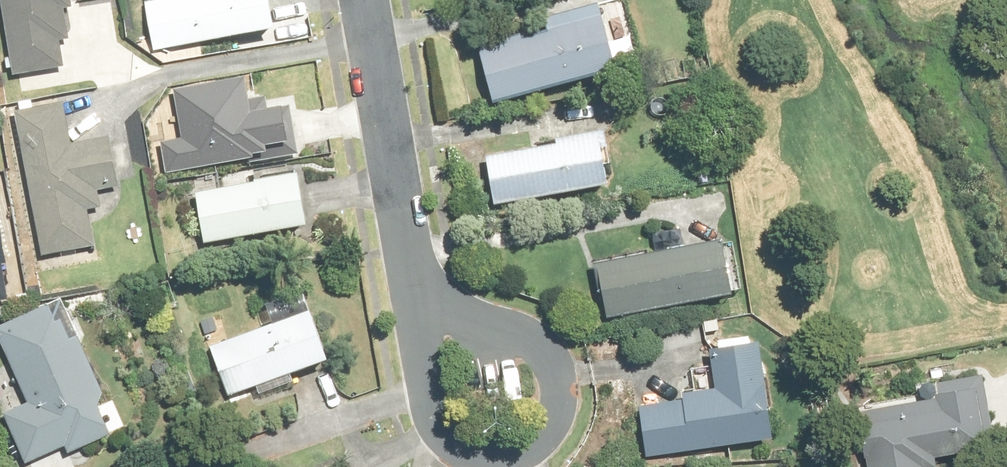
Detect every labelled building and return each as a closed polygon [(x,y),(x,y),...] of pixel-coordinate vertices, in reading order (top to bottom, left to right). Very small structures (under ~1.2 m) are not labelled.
[(73,0),(2,0),(14,76),(63,68),(58,40),(70,38),(65,6),(74,4),(73,0)] [(185,42),(276,29),(272,0),(179,0),(185,42)] [(622,70),(606,5),(548,20),(551,30),(483,48),(496,102),(622,70)] [(117,185),(109,138),(73,145),(66,103),(16,111),(41,256),(90,248),(84,209),(100,206),(97,188),(117,185)] [(609,183),(599,132),(559,140),(560,145),(489,159),(497,204),(609,183)] [(258,185),(199,193),(206,242),(309,227),(301,174),(257,180),(258,185)] [(8,295),(1,261),(8,260),(3,237),(0,238),(0,297),(8,295)] [(599,263),(609,316),(733,294),(724,241),(599,263)] [(112,436),(98,400),(105,398),(66,301),(0,327),(0,336),(27,405),(8,412),(28,463),(67,447),(69,453),(112,436)] [(289,375),(329,360),(311,312),(213,348),(231,396),(269,382),(272,389),(292,382),(289,375)] [(773,437),(757,344),(712,352),(718,391),(687,396),(687,400),(640,408),(648,458),(773,437)] [(861,411),(870,466),(938,466),(935,449),(995,439),(985,373),(938,380),(941,399),(861,411)]
